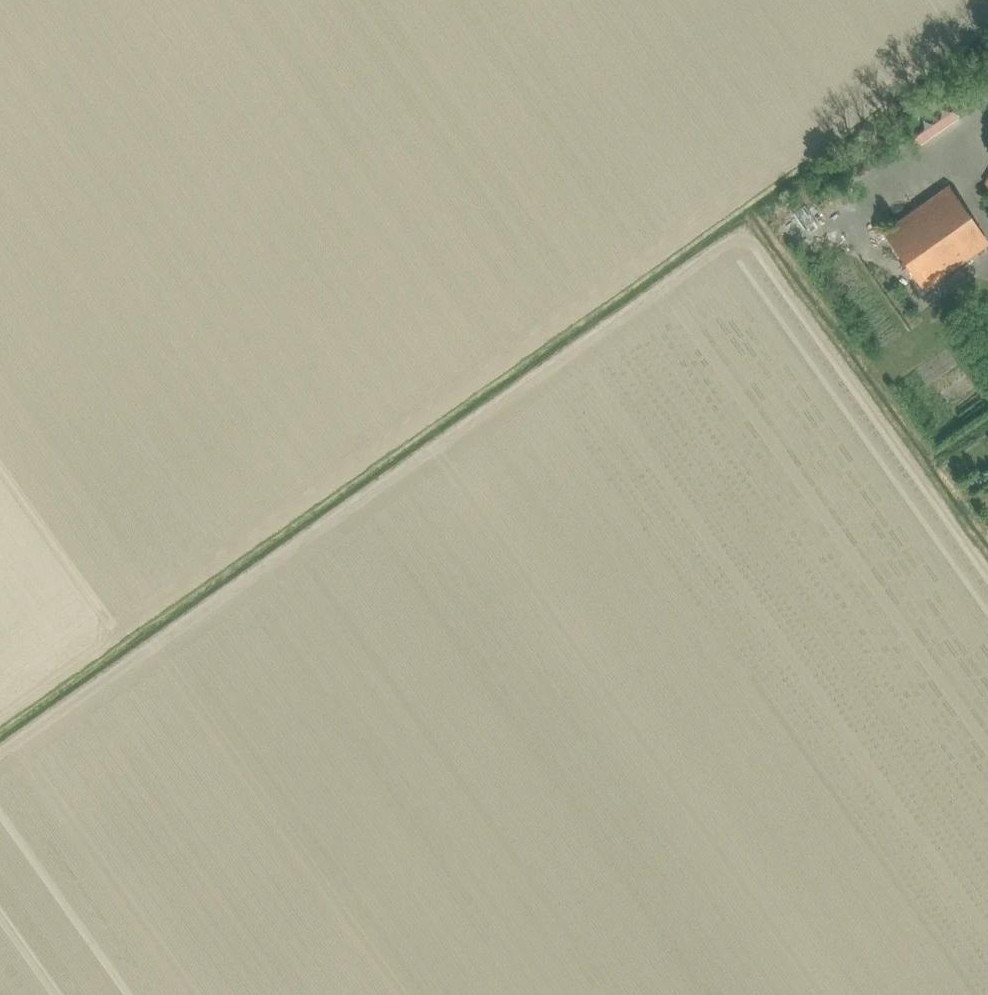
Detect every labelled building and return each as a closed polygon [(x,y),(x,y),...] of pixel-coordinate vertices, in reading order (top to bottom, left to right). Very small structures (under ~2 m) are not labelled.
[(946,187),(881,232),(922,289),(986,243),(946,187)]
